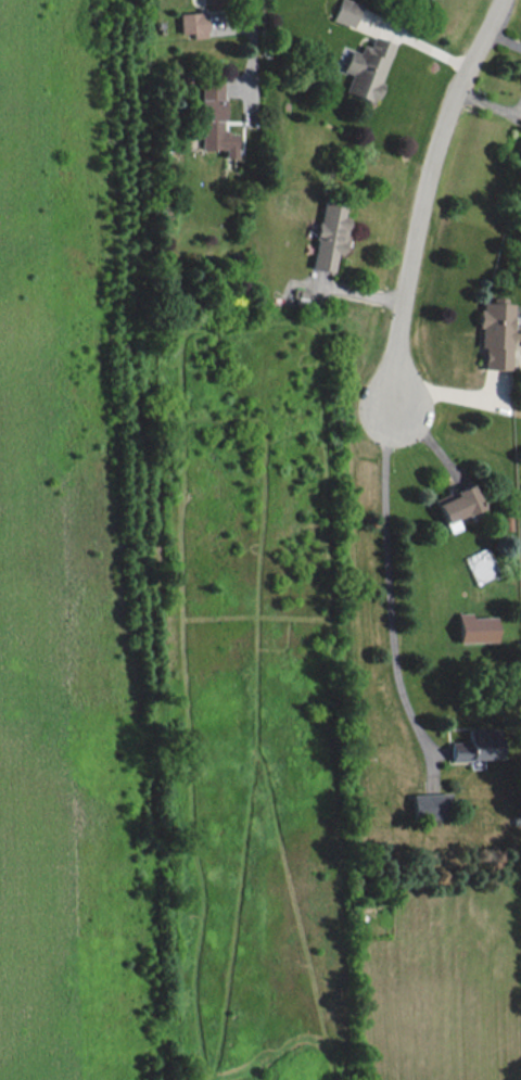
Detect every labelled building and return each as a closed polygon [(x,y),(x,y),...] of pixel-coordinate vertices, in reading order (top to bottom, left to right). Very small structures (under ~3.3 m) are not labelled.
[(363,3),(354,0),(340,0),(333,19),(354,27),(363,3)] [(205,11),(179,12),(180,33),(193,32),(193,37),(207,36),(205,11)] [(346,91),(375,101),(381,83),(395,42),(374,35),(371,46),(363,44),(361,52),(351,49),(344,71),(352,73),(346,91)] [(237,157),(237,132),(224,132),(223,80),(200,81),(201,149),(225,148),(225,157),(237,157)] [(333,271),(337,252),(343,253),(349,218),(344,217),(346,204),(323,200),(312,268),(333,271)] [(510,339),(520,339),(520,330),(513,330),(513,303),(506,302),(506,298),(480,298),(480,346),(484,346),(484,368),(510,368),(510,339)] [(434,499),(449,532),(460,527),(457,520),(483,508),(472,482),(434,499)] [(458,612),(459,642),(496,641),(495,615),(472,616),(471,612),(458,612)] [(450,759),(500,759),(500,728),(467,728),(467,741),(457,741),(457,728),(450,728),(450,759)] [(412,794),(413,818),(449,816),(448,792),(412,794)]
